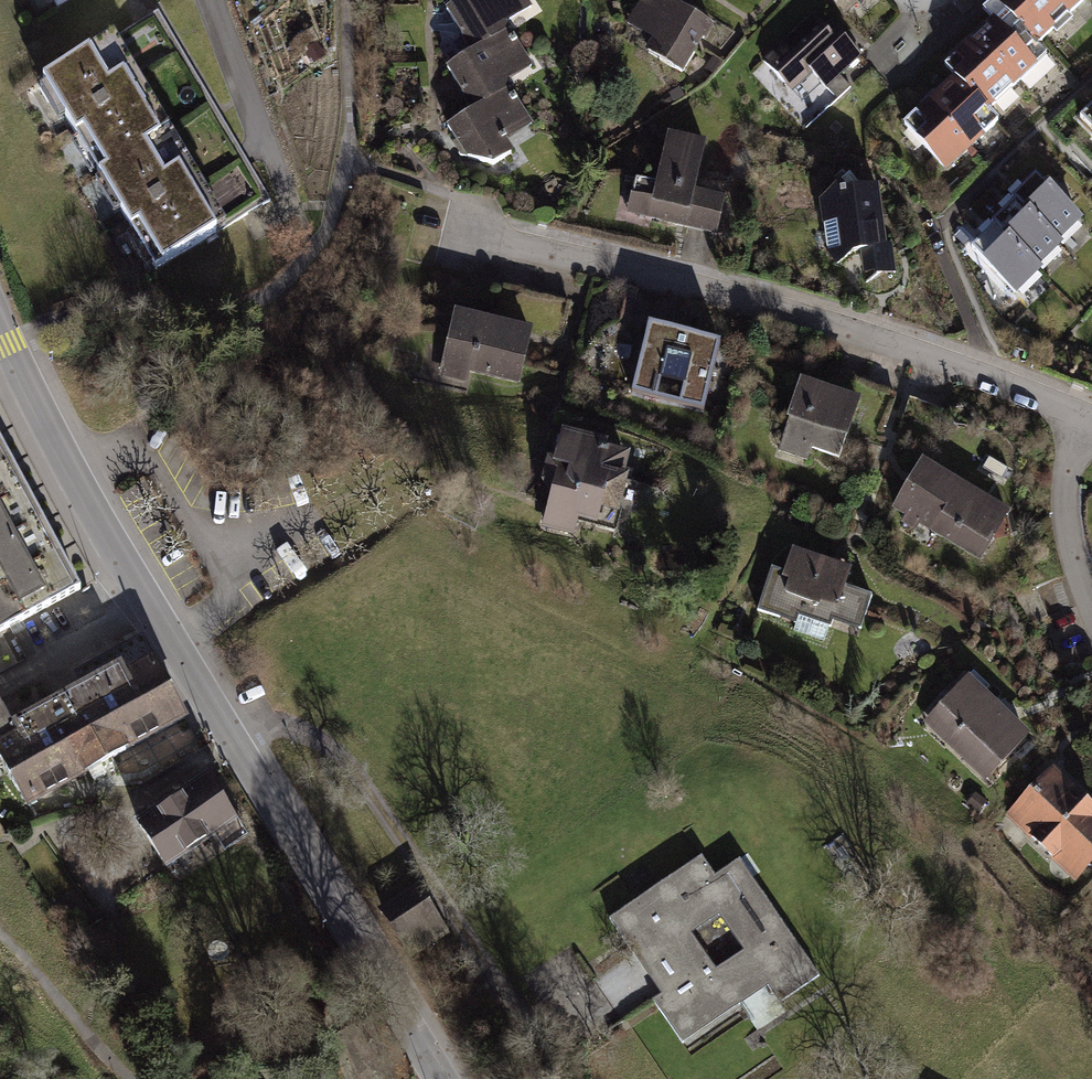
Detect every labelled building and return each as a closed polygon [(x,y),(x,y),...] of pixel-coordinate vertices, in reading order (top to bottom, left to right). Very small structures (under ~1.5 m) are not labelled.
[(450,8),(475,49),(509,28),(504,19),(529,3),(528,0),(463,0),(450,8)] [(622,36),(682,72),(713,21),(686,5),(688,0),(644,0),(622,36)] [(844,15),(861,0),(831,0),(844,15)] [(903,127),(947,172),(1000,121),(991,111),(1047,60),(1037,49),(1084,0),(992,0),(979,13),(989,24),(943,66),(953,78),(903,127)] [(42,80),(98,174),(214,106),(158,11),(42,80)] [(827,27),(811,12),(762,59),(792,91),(813,73),(826,88),(861,56),(831,22),(827,27)] [(531,62),(509,28),(475,49),(447,66),(474,108),(511,85),(506,77),(531,62)] [(531,119),(511,85),(474,108),(452,122),(470,151),(496,158),(512,148),(505,135),(531,119)] [(98,174),(154,269),(270,200),(214,106),(98,174)] [(1081,118),(1091,130),(1091,107),(1081,118)] [(631,179),(624,209),(715,233),(725,195),(696,188),(708,142),(668,132),(654,185),(631,179)] [(995,226),(971,248),(1019,294),(1044,269),(1041,265),(1065,243),(1063,241),(1085,219),(1036,173),(1012,197),(1015,200),(992,222),(995,226)] [(850,176),(820,203),(827,251),(836,266),(853,253),(860,251),(866,277),(898,274),(892,243),(886,244),(880,186),(860,188),(850,176)] [(635,301),(625,299),(621,318),(630,321),(635,301)] [(529,331),(456,314),(444,363),(517,380),(529,331)] [(720,343),(649,325),(632,392),(703,410),(720,343)] [(801,382),(782,439),(838,458),(858,401),(801,382)] [(554,493),(545,524),(573,531),(577,514),(596,519),(595,526),(615,531),(620,510),(615,509),(623,479),(619,478),(624,456),(607,451),(608,449),(595,446),(596,442),(563,434),(555,464),(550,462),(545,482),(554,493)] [(7,636),(13,631),(76,596),(0,462),(0,622),(7,636)] [(922,462),(895,506),(908,514),(903,521),(915,528),(919,521),(980,557),(1007,513),(922,462)] [(767,582),(757,610),(796,623),(794,630),(824,640),(829,626),(831,627),(838,605),(865,615),(872,596),(853,590),(853,592),(843,588),(850,569),(810,556),(810,558),(794,553),(791,563),(789,563),(784,575),(773,571),(769,582),(767,582)] [(145,634),(82,671),(87,680),(9,723),(13,730),(0,737),(0,752),(33,810),(195,723),(145,634)] [(966,681),(935,713),(958,735),(951,742),(987,776),(1025,737),(966,681)] [(13,730),(9,723),(0,706),(0,737),(13,730)] [(1010,817),(1074,877),(1091,858),(1091,807),(1054,771),(1010,817)] [(207,772),(139,814),(173,870),(242,827),(207,772)] [(739,859),(714,876),(703,859),(638,904),(636,901),(610,919),(660,992),(652,998),(680,1039),(735,1002),(738,1006),(740,1005),(751,1021),(818,976),(739,859)] [(415,889),(383,911),(413,952),(435,937),(426,924),(435,918),(415,889)]
